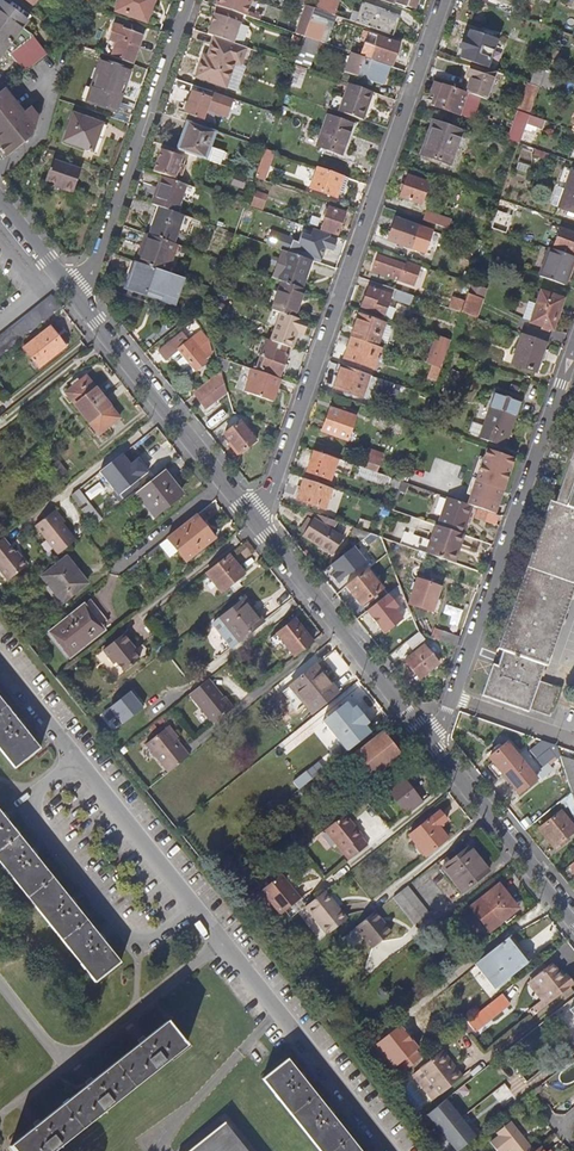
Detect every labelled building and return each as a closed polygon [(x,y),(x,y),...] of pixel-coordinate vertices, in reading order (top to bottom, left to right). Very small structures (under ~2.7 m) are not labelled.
[(25,70),(48,52),(34,32),(24,25),(29,19),(6,0),(2,0),(0,3),(0,52),(5,46),(12,51),(25,70)] [(116,10),(144,20),(151,0),(119,0),(116,10)] [(217,6),(224,8),(245,16),(250,0),(219,0),(217,6)] [(299,3),(315,9),(318,0),(301,0),(299,3)] [(337,0),(318,0),(315,9),(329,14),(332,15),(337,0)] [(363,5),(357,23),(393,36),(400,18),(363,5)] [(224,8),(214,37),(238,45),(248,17),(245,16),(224,8)] [(319,42),(329,14),(315,9),(309,27),(305,37),(319,42)] [(111,22),(100,51),(130,62),(140,34),(111,22)] [(470,64),(485,69),(492,50),(495,42),(469,32),(465,42),(461,40),(457,50),(454,58),(470,64)] [(400,42),(379,35),(372,56),(393,63),(400,42)] [(226,88),(235,62),(237,56),(242,57),(245,48),(238,45),(214,37),(207,58),(205,65),(200,63),(195,78),(226,88)] [(310,70),(319,42),(305,37),(295,65),(310,70)] [(390,66),(372,60),(358,55),(352,74),(366,79),(383,85),(390,66)] [(99,60),(85,100),(114,111),(128,70),(99,60)] [(553,63),(548,61),(544,73),(534,70),(529,84),(547,91),(553,74),(549,73),(553,63)] [(483,100),(493,72),(485,69),(470,64),(466,75),(471,76),(465,93),(478,98),(483,100)] [(478,98),(465,93),(433,82),(429,93),(432,95),(437,96),(433,106),(458,115),(461,105),(474,109),(478,98)] [(362,121),(372,92),(348,83),(338,112),(362,121)] [(3,88),(0,91),(0,150),(5,157),(31,136),(35,117),(28,107),(22,112),(3,88)] [(228,117),(234,101),(213,93),(210,100),(191,93),(183,113),(203,120),(207,109),(228,117)] [(429,105),(433,106),(437,96),(432,95),(429,105)] [(520,113),(510,141),(519,144),(526,125),(529,116),(520,113)] [(105,125),(72,114),(62,140),(96,152),(105,125)] [(539,130),(542,121),(529,116),(526,125),(539,130)] [(317,147),(328,151),(340,155),(350,126),(327,117),(317,147)] [(448,165),(460,131),(431,120),(427,132),(429,133),(421,155),(448,165)] [(186,122),(181,136),(185,137),(180,152),(219,166),(223,153),(210,148),(215,132),(186,122)] [(354,127),(350,126),(340,155),(328,151),(326,155),(338,159),(338,161),(348,164),(350,158),(345,156),(354,127)] [(181,136),(176,151),(180,152),(185,137),(181,136)] [(274,153),(265,150),(259,169),(268,172),(274,153)] [(154,173),(174,180),(182,158),(161,151),(154,173)] [(80,169),(52,160),(44,181),(61,187),(60,189),(71,193),(80,169)] [(335,198),(342,177),(317,168),(310,189),(335,198)] [(573,215),(573,171),(570,169),(556,209),(573,215)] [(399,198),(420,206),(428,184),(407,176),(403,186),(399,185),(398,189),(402,190),(399,198)] [(173,212),(182,185),(160,178),(151,205),(158,207),(173,212)] [(265,202),(257,199),(255,206),(263,209),(265,202)] [(172,244),(182,215),(173,212),(158,207),(148,235),(172,244)] [(323,229),(336,234),(343,215),(329,210),(323,229)] [(419,213),(417,219),(436,226),(438,220),(419,213)] [(175,245),(185,216),(182,215),(172,244),(175,245)] [(240,219),(232,216),(229,223),(238,226),(240,219)] [(431,232),(394,219),(386,241),(423,253),(431,232)] [(312,230),(311,234),(328,240),(329,236),(312,230)] [(571,233),(568,240),(564,238),(556,235),(552,248),(573,256),(573,232),(571,231),(571,233)] [(311,234),(303,257),(310,260),(319,263),(325,248),(332,250),(335,242),(328,240),(311,234)] [(166,273),(175,245),(172,244),(148,235),(143,252),(138,250),(134,262),(166,273)] [(297,242),(290,239),(288,246),(294,248),(297,242)] [(564,287),(573,259),(548,250),(539,278),(564,287)] [(300,289),(310,260),(303,257),(287,252),(278,281),(281,282),(300,289)] [(412,289),(420,268),(408,264),(406,270),(379,260),(375,272),(401,281),(400,285),(412,289)] [(176,307),(185,280),(166,273),(134,262),(125,289),(176,307)] [(293,318),(303,290),(300,289),(281,282),(272,311),(279,314),(290,317),(293,318)] [(385,294),(387,287),(372,282),(363,308),(386,316),(389,308),(376,303),(380,293),(385,294)] [(469,291),(485,297),(488,288),(473,282),(469,291)] [(394,299),(411,304),(414,294),(397,289),(394,299)] [(63,308),(51,294),(0,335),(0,358),(63,308)] [(480,301),(466,296),(461,313),(475,318),(480,301)] [(548,296),(538,324),(551,329),(561,300),(548,296)] [(290,319),(290,317),(279,314),(269,341),(280,345),(282,342),(291,345),(296,330),(302,332),(305,325),(290,319)] [(362,317),(355,339),(379,348),(387,325),(362,317)] [(68,348),(57,334),(52,328),(26,350),(41,369),(68,348)] [(57,334),(68,348),(72,345),(60,331),(57,334)] [(182,334),(160,352),(166,360),(179,350),(195,370),(200,366),(199,364),(209,357),(201,347),(208,342),(200,331),(188,341),(182,334)] [(439,380),(452,338),(436,333),(427,362),(432,363),(428,377),(439,380)] [(546,342),(522,334),(512,364),(536,373),(546,342)] [(375,371),(382,349),(379,348),(355,339),(352,339),(344,361),(375,371)] [(282,376),(292,349),(280,345),(269,341),(268,340),(257,371),(263,373),(264,370),(282,376)] [(225,347),(213,343),(217,358),(229,362),(225,347)] [(360,398),(368,375),(340,365),(332,388),(360,398)] [(275,393),(280,379),(263,373),(257,371),(254,381),(256,382),(252,394),(275,403),(279,394),(275,393)] [(206,411),(227,394),(226,389),(221,373),(194,395),(206,411)] [(83,415),(104,398),(87,377),(66,394),(83,415)] [(479,438),(478,441),(502,449),(517,404),(493,396),(482,429),(479,438)] [(120,419),(104,398),(83,415),(99,436),(120,419)] [(356,419),(331,410),(322,435),(347,444),(356,419)] [(238,454),(254,442),(239,423),(224,435),(238,454)] [(468,434),(479,438),(482,429),(471,425),(468,434)] [(366,453),(383,459),(384,454),(367,449),(366,453)] [(330,481),(338,460),(314,451),(306,473),(330,481)] [(482,512),(491,515),(500,492),(501,492),(504,484),(506,485),(514,461),(486,451),(466,506),(472,508),(482,512)] [(383,459),(366,453),(362,463),(379,469),(383,459)] [(529,709),(530,707),(552,714),(562,686),(539,678),(545,662),(551,663),(572,602),(573,597),(573,453),(558,499),(551,497),(499,646),(505,648),(500,664),(494,662),(483,693),(529,709)] [(131,466),(122,454),(100,472),(118,494),(115,496),(119,502),(138,487),(135,484),(148,473),(138,460),(131,466)] [(172,481),(164,471),(136,493),(155,517),(180,497),(169,483),(172,481)] [(299,498),(305,480),(302,479),(295,497),(299,498)] [(327,510),(333,490),(305,480),(299,498),(298,501),(327,510)] [(398,492),(404,494),(407,484),(401,482),(398,492)] [(95,526),(101,521),(77,491),(71,496),(95,526)] [(491,515),(494,516),(503,493),(501,492),(500,492),(491,515)] [(447,499),(436,526),(452,532),(462,536),(472,508),(466,506),(447,499)] [(53,514),(63,526),(67,523),(57,511),(53,514)] [(492,524),(495,516),(494,516),(491,515),(482,512),(480,519),(492,524)] [(76,541),(63,526),(53,514),(35,528),(58,556),(76,541)] [(216,539),(198,515),(160,545),(170,558),(180,551),(188,561),(216,539)] [(333,533),(340,524),(319,517),(315,522),(307,534),(305,536),(333,556),(344,541),(333,533)] [(307,534),(315,522),(310,519),(301,531),(307,534)] [(461,545),(464,536),(462,536),(452,532),(436,526),(435,526),(425,554),(450,563),(457,543),(461,545)] [(351,535),(363,540),(370,535),(353,529),(351,535)] [(3,539),(0,542),(0,573),(8,583),(28,567),(23,560),(21,561),(3,539)] [(453,564),(461,545),(457,543),(450,563),(453,564)] [(339,584),(366,562),(354,547),(332,566),(337,573),(333,577),(339,584)] [(230,556),(207,574),(222,593),(245,576),(230,556)] [(42,578),(58,598),(69,589),(73,593),(86,583),(67,558),(42,578)] [(371,572),(349,590),(364,608),(386,591),(371,572)] [(433,610),(442,586),(419,578),(410,603),(433,610)] [(62,602),(73,593),(69,589),(58,598),(62,602)] [(214,624),(231,646),(264,620),(247,598),(214,624)] [(368,613),(387,635),(404,621),(386,598),(368,613)] [(70,658),(87,644),(83,639),(98,627),(82,606),(49,632),(70,658)] [(294,656),(313,641),(295,619),(276,634),(294,656)] [(103,632),(98,627),(83,639),(87,644),(103,632)] [(444,634),(441,643),(456,648),(459,639),(444,634)] [(423,642),(417,635),(405,645),(411,652),(423,642)] [(138,661),(132,654),(128,648),(131,646),(122,636),(102,651),(114,666),(116,664),(123,673),(138,661)] [(426,646),(408,661),(422,679),(441,663),(426,646)] [(339,693),(317,666),(291,686),(313,713),(339,693)] [(222,698),(207,680),(189,694),(213,724),(230,710),(222,698)] [(110,706),(124,723),(145,706),(131,689),(110,706)] [(225,696),(222,698),(230,710),(233,707),(225,696)] [(15,768),(40,749),(0,698),(0,749),(15,768)] [(323,721),(347,751),(371,733),(365,725),(352,709),(347,702),(323,721)] [(352,709),(365,725),(369,722),(356,706),(352,709)] [(147,745),(169,774),(191,757),(169,728),(147,745)] [(388,728),(357,753),(376,776),(407,751),(388,728)] [(558,758),(552,749),(554,743),(545,739),(532,750),(546,767),(558,758)] [(492,756),(506,746),(503,742),(489,752),(492,756)] [(506,746),(492,756),(496,761),(492,765),(500,777),(505,773),(520,792),(536,779),(509,744),(506,746)] [(562,759),(573,792),(573,763),(562,759)] [(411,812),(426,800),(406,775),(391,787),(411,812)] [(0,811),(0,863),(95,983),(121,963),(49,873),(0,811)] [(540,828),(555,847),(573,832),(573,825),(562,811),(540,828)] [(437,814),(415,832),(431,852),(453,834),(437,814)] [(362,837),(345,815),(325,831),(349,861),(367,846),(361,838),(362,837)] [(446,871),(462,891),(488,870),(469,846),(441,869),(444,873),(446,871)] [(299,900),(280,876),(261,891),(280,915),(299,900)] [(490,931),(506,918),(516,910),(520,907),(501,884),(471,907),(490,931)] [(416,924),(429,913),(408,887),(394,898),(416,924)] [(327,937),(349,920),(326,892),(305,910),(327,937)] [(516,910),(506,918),(509,922),(519,914),(516,910)] [(392,934),(376,913),(357,928),(374,948),(392,934)] [(517,947),(529,962),(532,959),(513,935),(498,946),(506,956),(517,947)] [(506,956),(498,946),(468,971),(487,996),(529,962),(517,947),(506,956)] [(544,989),(554,1001),(573,985),(566,974),(563,977),(553,964),(536,978),(544,989)] [(554,1001),(544,989),(537,994),(547,1007),(554,1001)] [(467,1023),(474,1033),(509,1005),(502,995),(467,1023)] [(11,1146),(15,1150),(54,1150),(187,1045),(168,1022),(11,1146)] [(378,1041),(401,1071),(424,1054),(400,1024),(378,1041)] [(431,1102),(465,1076),(458,1067),(455,1069),(442,1052),(411,1076),(431,1102)] [(289,1059),(263,1079),(309,1136),(320,1150),(362,1150),(315,1092),(292,1063),(289,1059)] [(447,1099),(429,1113),(459,1150),(479,1134),(473,1127),(471,1128),(462,1117),(464,1116),(458,1109),(456,1110),(447,1099)] [(536,1150),(512,1120),(493,1134),(495,1138),(487,1145),(492,1150),(536,1150)] [(223,1124),(189,1150),(245,1150),(223,1124)]
